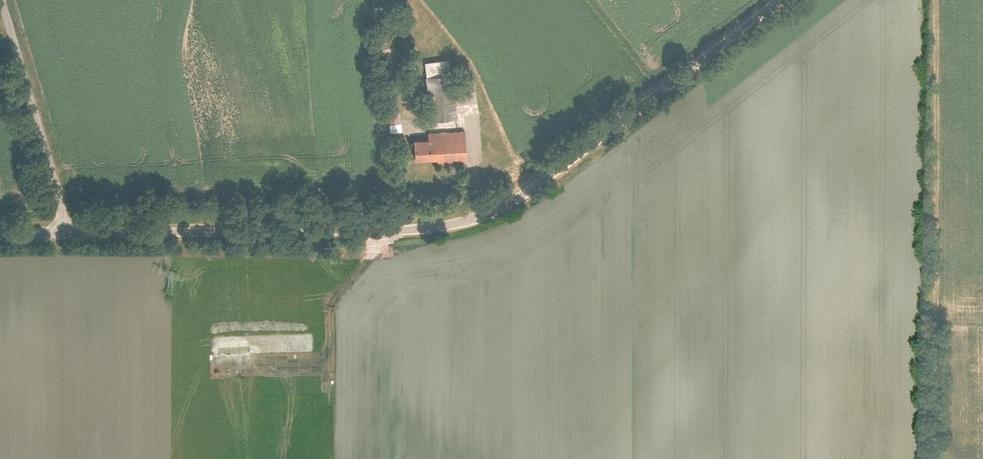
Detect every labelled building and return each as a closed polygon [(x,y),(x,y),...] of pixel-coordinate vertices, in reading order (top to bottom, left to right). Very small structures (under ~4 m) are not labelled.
[(379,41),(383,52),(391,49),(388,38),(379,41)] [(447,58),(421,61),(428,119),(454,116),(447,58)] [(400,130),(399,110),(387,111),(388,131),(400,130)] [(416,161),(433,159),(434,166),(467,163),(465,129),(426,132),(426,139),(414,140),(416,161)]
